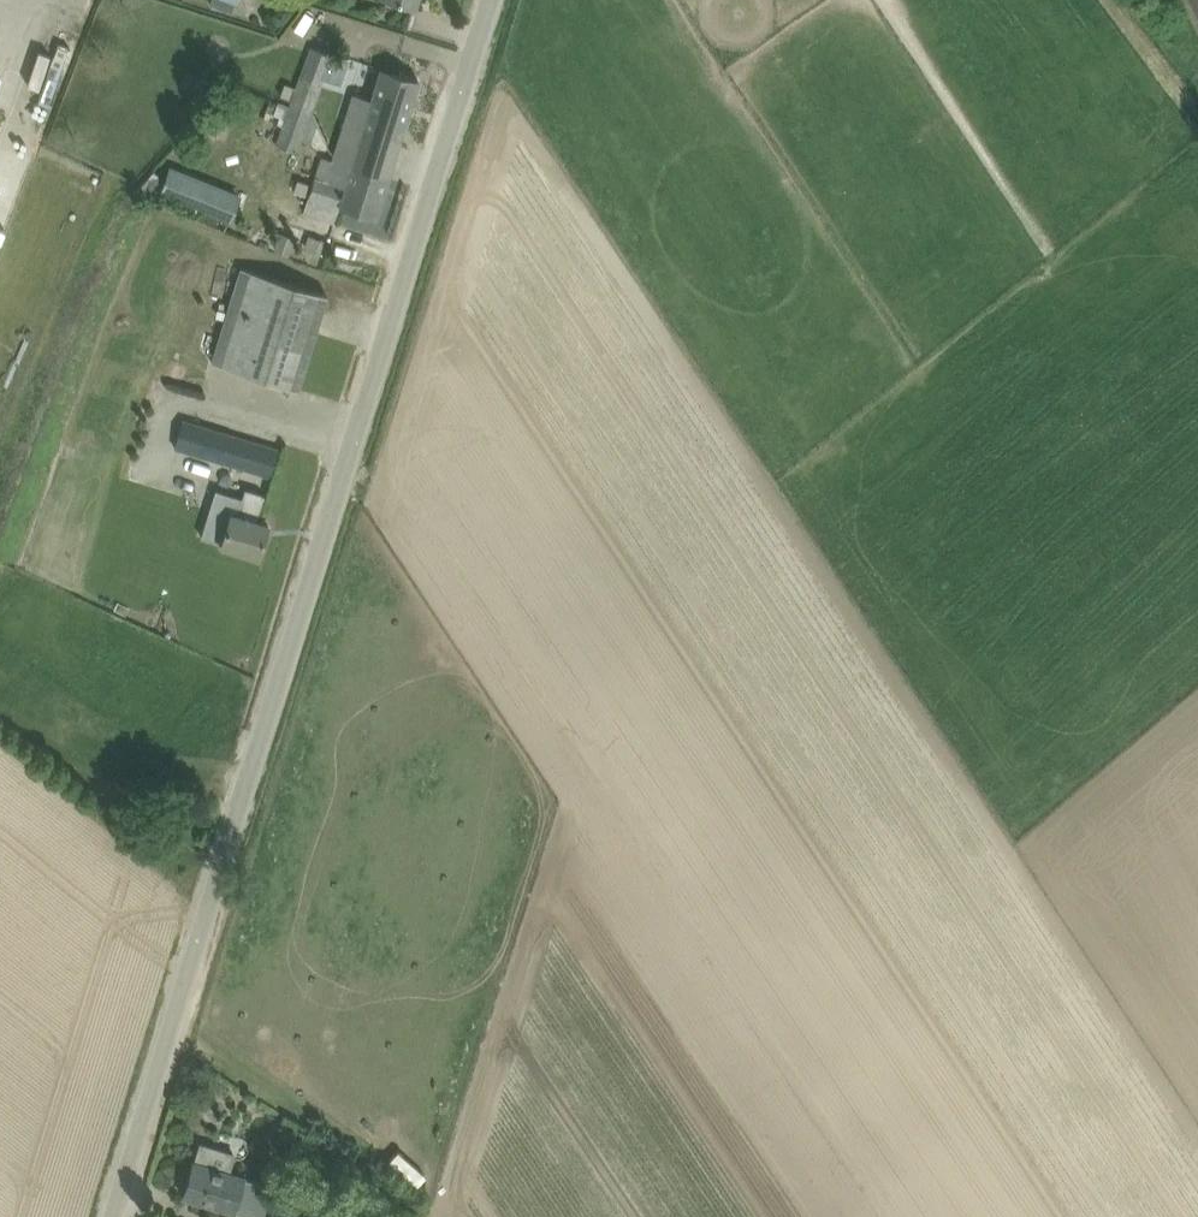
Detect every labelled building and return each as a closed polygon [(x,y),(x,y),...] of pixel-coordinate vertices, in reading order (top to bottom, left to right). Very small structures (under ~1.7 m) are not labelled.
[(214,3),(232,10),(236,0),(215,0),(214,3)] [(353,9),(355,0),(342,0),(340,6),(353,9)] [(291,104),(312,111),(333,53),(313,46),(291,104)] [(419,79),(381,67),(372,99),(354,93),(351,102),(334,159),(389,177),(419,79)] [(285,83),(281,95),(290,98),(295,86),(285,83)] [(277,144),(297,151),(312,111),(291,104),(277,144)] [(376,217),(389,177),(334,159),(322,156),(310,195),(340,205),(376,217)] [(171,166),(169,170),(160,192),(228,219),(238,193),(171,166)] [(308,196),(312,185),(300,181),(297,192),(308,196)] [(281,232),(275,249),(291,255),(297,237),(281,232)] [(327,244),(314,240),(311,250),(324,254),(327,244)] [(328,294),(305,287),(241,267),(213,362),(298,388),(328,294)] [(279,448),(186,417),(176,446),(270,477),(279,448)] [(265,494),(245,491),(244,497),(217,488),(201,536),(220,542),(219,543),(259,555),(269,523),(257,519),(259,515),(262,496),(265,496),(265,494)] [(185,794),(168,789),(164,801),(181,806),(185,794)] [(225,1150),(202,1143),(196,1161),(194,1160),(183,1194),(236,1211),(254,1216),(257,1216),(267,1183),(231,1172),(237,1154),(225,1150)]
